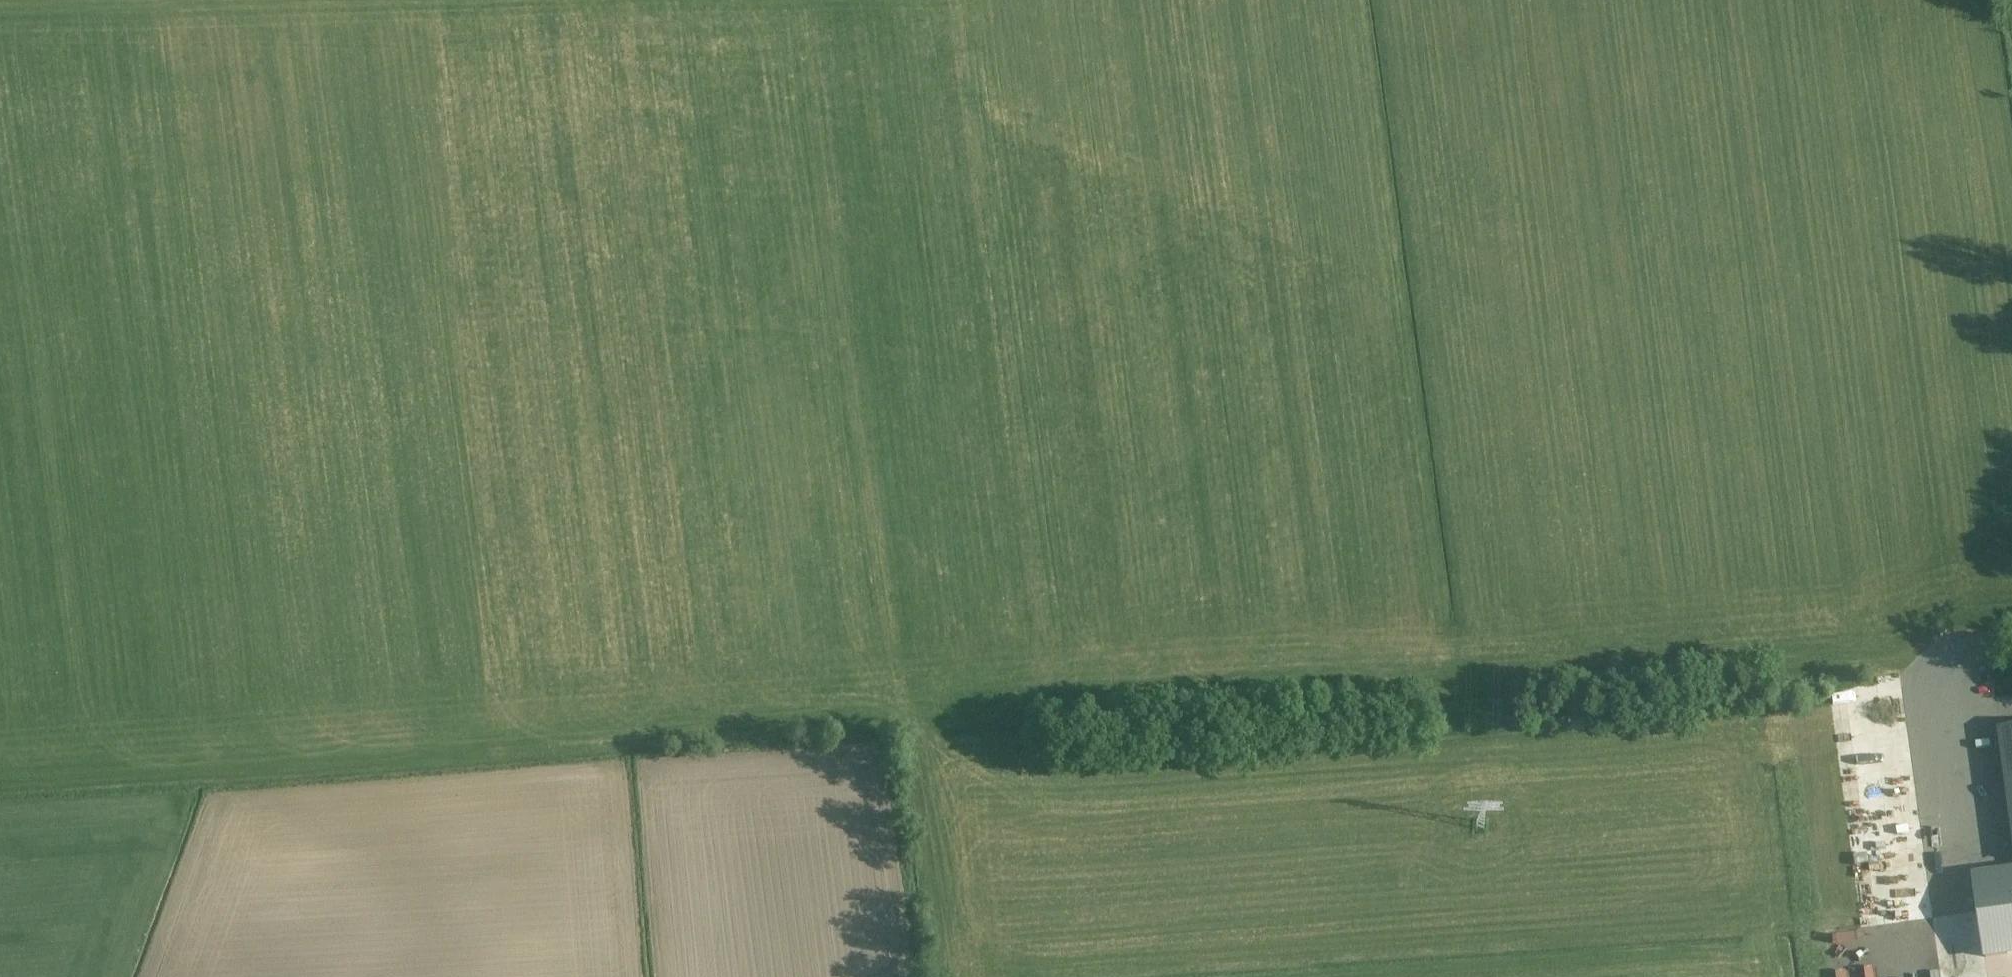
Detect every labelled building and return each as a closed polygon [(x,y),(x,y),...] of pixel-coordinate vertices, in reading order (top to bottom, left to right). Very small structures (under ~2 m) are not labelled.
[(1951,678),(1951,689),(1988,688),(1988,677),(1951,678)] [(1918,684),(1904,682),(1901,694),(1916,697),(1918,684)] [(1828,696),(1832,710),(1868,701),(1865,687),(1828,696)] [(1936,717),(1942,791),(1948,790),(1951,831),(1976,829),(1973,791),(1981,791),(1975,714),(1936,717)] [(1897,721),(1862,725),(1870,794),(1890,792),(1892,806),(1913,804),(1910,782),(1907,756),(1888,758),(1885,731),(1898,730),(1897,721)] [(2000,731),(2011,820),(2011,729),(2000,731)] [(1871,867),(1870,845),(1844,847),(1845,869),(1871,867)]
